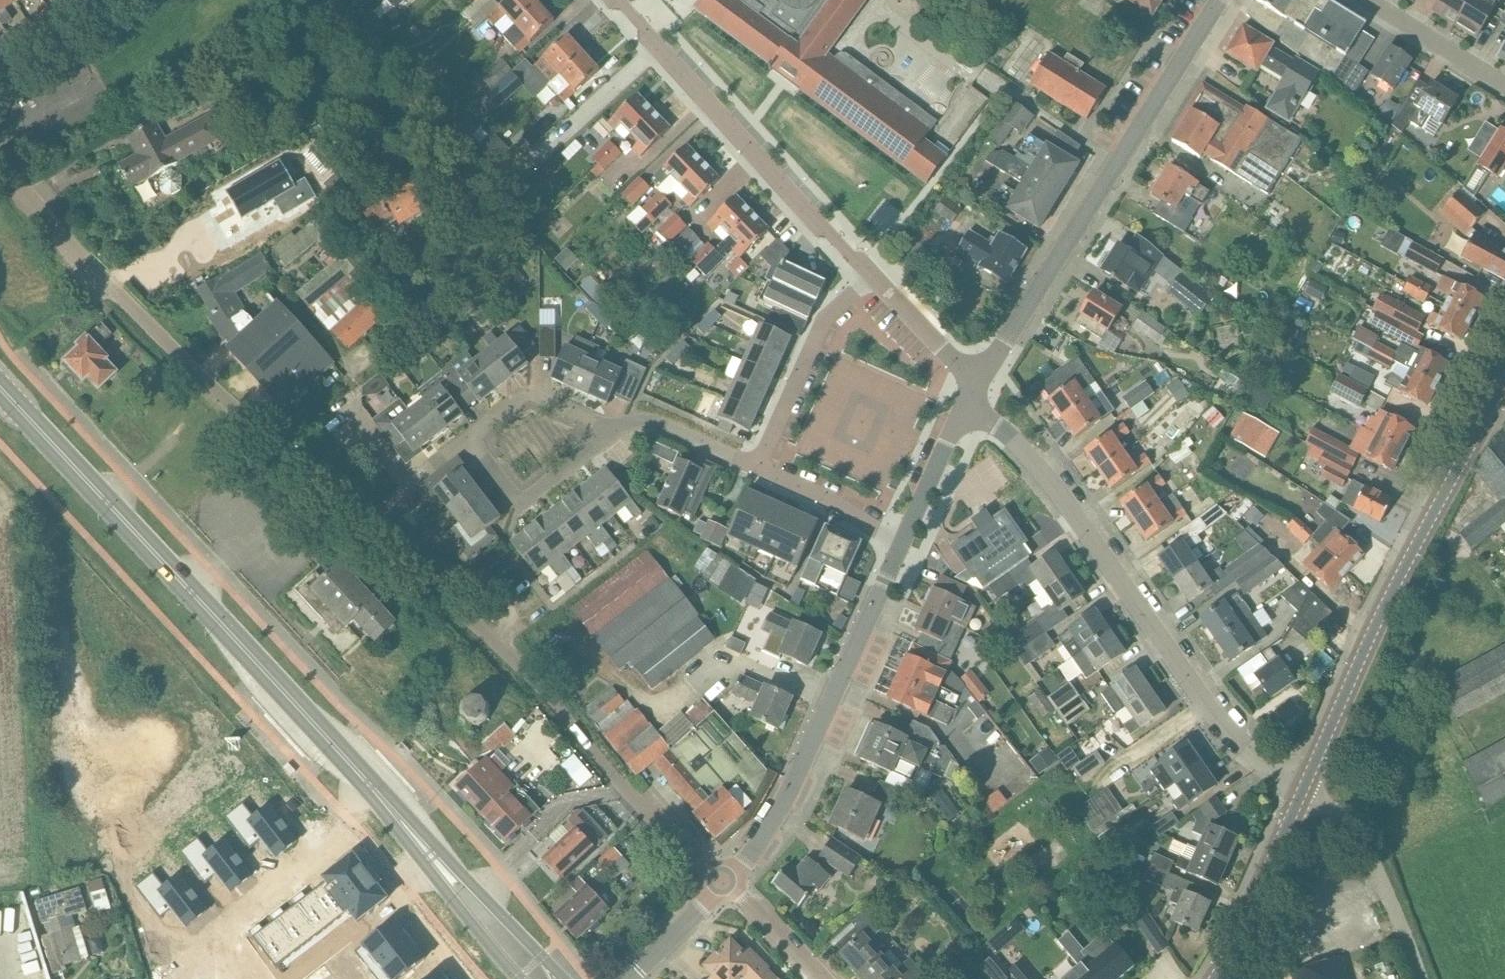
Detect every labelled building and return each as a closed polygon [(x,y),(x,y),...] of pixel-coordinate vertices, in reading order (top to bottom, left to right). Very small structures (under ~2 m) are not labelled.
[(17,2),(15,0),(0,0),(0,20),(3,25),(13,20),(7,9),(17,2)] [(501,6),(496,0),(492,0),(473,16),(481,25),(488,18),(501,6)] [(508,32),(539,3),(536,0),(508,0),(501,6),(488,18),(495,26),(499,22),(508,32)] [(834,60),(827,55),(827,54),(826,54),(831,48),(867,0),(703,0),(696,9),(722,28),(721,29),(722,29),(723,29),(729,33),(729,34),(730,35),(730,34),(772,65),(770,69),(772,70),(777,63),(804,83),(799,89),(800,90),(801,89),(812,97),(811,98),(812,99),(813,98),(835,114),(834,115),(836,116),(836,115),(858,131),(857,132),(859,133),(860,132),(882,149),(881,150),(882,151),(883,150),(928,183),(946,158),(924,141),(938,122),(846,54),(841,53),(837,56),(834,60)] [(1162,0),(1129,0),(1153,15),(1162,0)] [(1356,64),(1360,57),(1349,51),(1355,42),(1366,25),(1353,17),(1325,0),(1256,0),(1255,0),(1256,1),(1247,15),(1262,27),(1341,88),(1356,64)] [(1455,25),(1471,0),(1441,0),(1434,11),(1455,25)] [(1455,25),(1477,38),(1498,4),(1492,0),(1471,0),(1455,25)] [(555,21),(539,3),(508,32),(517,42),(512,45),(519,53),(555,21)] [(58,4),(50,9),(59,23),(67,18),(58,4)] [(50,29),(59,23),(50,9),(41,15),(50,29)] [(1243,26),(1226,55),(1227,55),(1228,55),(1258,73),(1261,67),(1285,82),(1268,110),(1291,124),(1307,97),(1318,79),(1314,76),(1270,50),(1273,44),(1244,27),(1245,27),(1243,26)] [(17,28),(9,33),(18,48),(26,43),(17,28)] [(18,48),(9,33),(0,39),(10,54),(18,48)] [(551,81),(552,82),(584,53),(568,36),(533,68),(548,84),(551,81)] [(349,44),(343,37),(333,45),(340,53),(349,44)] [(1100,100),(1106,90),(1092,81),(1093,80),(1091,79),(1097,71),(1055,45),(1049,56),(1048,55),(1031,83),(1033,85),(1031,89),(1038,93),(1041,89),(1045,92),(1044,93),(1046,94),(1046,93),(1059,101),(1058,102),(1060,103),(1060,102),(1073,109),(1072,111),(1073,111),(1074,110),(1088,119),(1094,109),(1095,110),(1096,109),(1094,107),(1098,101),(1100,102),(1101,100),(1100,100)] [(1413,60),(1391,46),(1371,76),(1393,91),(1413,60)] [(600,71),(584,53),(552,82),(561,92),(558,95),(565,103),(600,71)] [(273,70),(268,58),(254,64),(260,76),(273,70)] [(512,71),(504,62),(483,79),(491,89),(512,71)] [(1370,72),(1356,64),(1341,88),(1340,89),(1353,98),(1370,72)] [(497,110),(524,86),(512,72),(484,96),(497,110)] [(377,79),(368,89),(377,98),(387,89),(377,79)] [(196,97),(205,113),(229,100),(220,83),(196,97)] [(1402,108),(1393,122),(1391,125),(1403,134),(1410,123),(1421,130),(1430,116),(1442,124),(1458,100),(1454,98),(1455,95),(1447,89),(1444,92),(1431,84),(1417,106),(1407,100),(1402,108)] [(1189,116),(1282,174),(1302,142),(1247,107),(1243,113),(1205,90),(1189,116)] [(632,133),(654,111),(638,95),(610,122),(617,130),(625,139),(632,133)] [(1382,115),(1393,122),(1402,108),(1390,101),(1382,115)] [(1021,133),(1022,131),(1034,115),(1015,102),(988,140),(1000,149),(1014,128),(1021,133)] [(654,111),(632,133),(640,142),(634,148),(642,156),(671,129),(654,111)] [(211,114),(165,139),(178,163),(178,164),(224,138),(211,114)] [(1268,195),(1282,174),(1189,116),(1173,141),(1200,158),(1204,153),(1214,159),(1213,161),(1268,195)] [(178,163),(165,139),(155,122),(130,137),(141,156),(112,172),(113,173),(122,168),(131,185),(150,175),(152,178),(162,172),(163,174),(161,175),(161,188),(171,194),(182,188),(182,175),(172,169),(170,170),(169,168),(178,163)] [(1478,135),(1491,143),(1499,131),(1486,122),(1478,135)] [(1501,127),(1499,131),(1491,143),(1477,165),(1463,187),(1475,198),(1490,173),(1498,178),(1504,167),(1504,130),(1501,127)] [(1007,208),(1023,218),(1040,228),(1077,168),(1076,168),(1075,163),(1029,135),(1015,158),(1002,151),(1001,152),(992,153),(987,162),(1023,183),(1016,194),(1007,188),(998,202),(1008,208),(1007,208)] [(497,136),(482,151),(493,162),(508,148),(497,136)] [(523,136),(515,144),(523,153),(532,146),(523,136)] [(599,165),(617,148),(611,141),(593,158),(599,165)] [(674,190),(703,162),(687,146),(673,160),(663,169),(652,180),(659,188),(661,186),(669,194),(674,190)] [(519,159),(524,154),(517,148),(512,153),(519,159)] [(623,154),(617,148),(599,165),(592,172),(598,178),(623,154)] [(283,151),(228,182),(244,210),(299,179),(283,151)] [(720,179),(703,162),(674,190),(691,207),(720,179)] [(1154,214),(1167,222),(1185,234),(1194,220),(1192,219),(1201,205),(1209,192),(1197,184),(1198,183),(1170,166),(1152,194),(1162,200),(1154,214)] [(338,171),(324,184),(332,193),(347,180),(338,171)] [(422,204),(405,178),(362,204),(375,225),(403,207),(407,213),(422,204)] [(968,178),(957,178),(957,191),(968,191),(968,178)] [(650,188),(641,179),(624,195),(633,204),(650,188)] [(317,197),(312,188),(295,198),(300,208),(317,197)] [(1495,246),(1497,243),(1476,232),(1476,233),(1472,229),(1485,214),(1459,192),(1440,213),(1472,240),(1463,258),(1481,268),(1491,272),(1504,280),(1504,252),(1495,246)] [(643,210),(648,215),(666,198),(660,193),(643,210)] [(717,230),(722,226),(731,234),(753,213),(737,197),(710,222),(717,230)] [(940,247),(951,232),(948,230),(961,212),(958,210),(960,207),(947,197),(920,233),(940,247)] [(639,228),(644,234),(649,229),(666,213),(673,205),(666,199),(666,198),(648,215),(648,216),(638,227),(639,228)] [(658,229),(668,240),(686,224),(675,213),(658,229)] [(770,230),(753,213),(731,234),(723,242),(716,249),(722,256),(721,257),(724,259),(733,251),(740,258),(770,230)] [(292,235),(273,250),(288,266),(318,239),(337,261),(299,294),(348,349),(389,312),(354,271),(363,264),(323,218),(296,240),(292,235)] [(699,267),(716,249),(710,243),(706,246),(700,240),(701,239),(690,229),(672,246),(683,257),(686,254),(699,267)] [(980,267),(1007,283),(1027,250),(999,233),(995,239),(992,237),(989,241),(969,230),(967,233),(958,251),(982,265),(980,267)] [(154,234),(150,231),(146,231),(143,235),(144,240),(147,243),(152,242),(155,238),(154,234)] [(1346,233),(1336,231),(1333,241),(1343,244),(1346,233)] [(1124,283),(1141,294),(1149,283),(1165,258),(1139,237),(1129,251),(1120,245),(1113,255),(1108,255),(1102,264),(1104,269),(1103,271),(1121,281),(1124,283)] [(783,310),(808,322),(827,282),(785,263),(790,252),(778,239),(761,256),(772,266),(766,279),(771,281),(761,299),(783,310)] [(1444,261),(1413,245),(1405,259),(1436,275),(1444,261)] [(567,271),(579,259),(568,247),(555,259),(567,271)] [(722,256),(716,249),(699,267),(705,273),(721,257),(722,256)] [(216,280),(199,290),(213,313),(210,315),(225,340),(229,338),(233,343),(233,344),(234,345),(230,349),(284,408),(333,363),(278,305),(256,326),(246,313),(245,314),(233,293),(272,270),(262,254),(223,278),(222,276),(216,280)] [(392,276),(405,294),(423,281),(416,271),(410,274),(401,260),(386,271),(390,278),(392,276)] [(749,267),(743,260),(731,272),(738,278),(749,267)] [(502,295),(524,278),(516,267),(494,284),(502,295)] [(1183,272),(1167,292),(1199,317),(1215,297),(1183,272)] [(1412,276),(1408,284),(1429,296),(1433,288),(1412,276)] [(1451,294),(1445,305),(1473,320),(1484,298),(1443,277),(1438,287),(1451,294)] [(1329,288),(1313,279),(1305,293),(1322,302),(1329,288)] [(1429,296),(1408,284),(1403,292),(1425,304),(1429,296)] [(613,297),(602,285),(590,297),(601,308),(613,297)] [(726,301),(735,305),(739,297),(730,292),(726,301)] [(1122,309),(1095,292),(1087,306),(1088,307),(1085,312),(1083,311),(1076,323),(1102,340),(1107,332),(1108,332),(1122,309)] [(1378,312),(1417,333),(1425,318),(1380,295),(1373,309),(1378,312)] [(471,300),(460,308),(466,316),(477,308),(471,300)] [(588,310),(597,320),(604,313),(595,303),(588,310)] [(1462,341),(1473,320),(1445,305),(1439,317),(1432,313),(1427,323),(1444,331),(1462,341)] [(455,325),(466,316),(460,308),(449,317),(455,325)] [(716,310),(707,319),(714,326),(723,317),(716,310)] [(808,322),(783,310),(775,326),(800,338),(808,322)] [(1417,333),(1378,312),(1371,325),(1410,345),(1406,352),(1400,349),(1397,353),(1377,342),(1363,334),(1359,342),(1373,350),(1394,361),(1400,364),(1399,365),(1438,385),(1450,364),(1414,345),(1419,334),(1417,333)] [(614,323),(604,313),(597,320),(607,329),(614,323)] [(1145,313),(1134,327),(1162,347),(1173,333),(1145,313)] [(705,336),(714,326),(707,319),(698,328),(705,336)] [(81,349),(66,362),(75,372),(72,374),(80,382),(82,379),(84,381),(89,377),(100,389),(117,372),(106,361),(108,359),(98,348),(113,334),(103,323),(78,346),(81,349)] [(435,332),(441,340),(452,332),(446,323),(435,332)] [(762,324),(753,343),(783,357),(792,338),(762,324)] [(557,326),(541,326),(541,358),(556,358),(557,326)] [(1283,326),(1278,340),(1295,345),(1300,331),(1283,326)] [(492,332),(483,338),(513,377),(530,364),(522,356),(535,345),(520,327),(508,337),(500,343),(492,332)] [(660,337),(670,345),(675,339),(666,331),(660,337)] [(46,342),(52,348),(57,343),(51,337),(46,342)] [(552,378),(572,387),(586,355),(590,345),(571,337),(567,346),(552,378)] [(497,390),(513,377),(483,338),(483,339),(491,350),(476,362),(475,362),(497,390)] [(685,341),(676,350),(683,357),(691,347),(685,341)] [(1390,370),(1394,361),(1359,342),(1354,350),(1368,358),(1390,370)] [(775,376),(783,357),(753,343),(745,362),(775,376)] [(586,355),(572,387),(590,395),(604,363),(595,359),(599,349),(590,345),(586,355)] [(674,366),(683,357),(676,350),(667,359),(674,366)] [(475,362),(476,362),(468,351),(443,371),(459,391),(466,385),(480,403),(497,390),(475,362)] [(408,354),(397,362),(402,370),(413,361),(408,354)] [(1265,356),(1257,371),(1269,377),(1277,362),(1265,356)] [(1049,399),(1063,419),(1089,400),(1083,392),(1096,383),(1079,358),(1041,385),(1050,399),(1049,399)] [(604,363),(590,395),(609,404),(613,395),(632,404),(647,369),(629,361),(624,371),(604,363)] [(402,370),(397,362),(386,371),(392,378),(402,370)] [(766,394),(775,376),(745,362),(736,381),(766,394)] [(1349,379),(1369,390),(1376,378),(1356,367),(1348,363),(1343,372),(1351,376),(1349,379)] [(1427,406),(1438,385),(1399,365),(1393,377),(1389,375),(1385,384),(1427,406)] [(1223,369),(1218,376),(1239,390),(1244,383),(1223,369)] [(419,391),(426,400),(447,428),(464,415),(451,398),(459,391),(443,371),(419,391)] [(1369,391),(1340,376),(1331,392),(1360,407),(1369,391)] [(1190,395),(1179,379),(1167,387),(1178,404),(1190,395)] [(758,413),(766,394),(736,381),(727,400),(758,413)] [(1147,382),(1123,398),(1132,410),(1155,394),(1147,382)] [(1251,383),(1243,399),(1252,404),(1260,388),(1251,383)] [(426,400),(410,413),(431,440),(447,428),(426,400)] [(727,400),(719,418),(723,420),(719,428),(731,433),(734,425),(749,432),(758,413),(727,400)] [(1096,412),(1089,400),(1063,419),(1076,438),(1115,411),(1110,403),(1096,412)] [(397,448),(406,441),(415,453),(431,440),(410,413),(403,404),(395,410),(377,423),(398,450),(397,448)] [(1215,407),(1207,416),(1219,427),(1227,418),(1215,407)] [(1372,416),(1365,429),(1365,430),(1404,450),(1415,429),(1381,411),(1377,419),(1372,416)] [(1245,413),(1231,438),(1253,451),(1268,425),(1245,413)] [(1085,451),(1099,471),(1124,453),(1117,441),(1130,433),(1124,425),(1085,451)] [(1392,471),(1404,450),(1365,430),(1365,429),(1361,427),(1351,447),(1314,429),(1307,443),(1354,467),(1360,455),(1392,471)] [(1476,468),(1502,501),(1460,534),(1473,550),(1500,529),(1499,526),(1504,522),(1504,432),(1504,431),(1476,468)] [(1170,457),(1176,466),(1194,454),(1186,442),(1178,446),(1170,457)] [(651,454),(658,457),(663,446),(656,443),(651,454)] [(1343,488),(1354,467),(1307,443),(1307,444),(1311,446),(1309,450),(1323,457),(1314,473),(1321,477),(1343,488)] [(1132,464),(1124,453),(1099,471),(1112,490),(1151,463),(1145,455),(1132,464)] [(716,466),(698,458),(694,466),(680,460),(658,507),(682,517),(684,513),(694,517),(716,466)] [(588,483),(613,515),(625,506),(635,519),(643,513),(607,468),(588,483)] [(421,486),(433,502),(434,503),(440,498),(448,508),(475,486),(463,469),(450,479),(443,470),(421,486)] [(1121,503),(1135,522),(1160,504),(1153,493),(1166,484),(1160,476),(1121,503)] [(1358,483),(1354,481),(1342,503),(1363,513),(1381,523),(1393,501),(1375,492),(1358,483)] [(569,497),(604,543),(611,538),(601,524),(604,523),(612,516),(613,515),(588,483),(569,497)] [(448,508),(460,523),(488,502),(475,486),(448,508)] [(749,490),(728,536),(743,543),(740,550),(757,558),(760,551),(790,564),(787,572),(795,576),(819,522),(818,522),(817,522),(796,512),(795,511),(794,512),(773,502),(773,501),(772,501),(771,501),(750,491),(749,490)] [(1160,504),(1135,522),(1148,542),(1187,515),(1182,507),(1174,495),(1160,504)] [(587,535),(598,548),(604,543),(569,497),(550,512),(575,545),(587,535)] [(1255,506),(1247,499),(1231,516),(1239,523),(1255,506)] [(488,502),(460,523),(460,524),(451,531),(471,557),(497,537),(490,527),(501,519),(488,502)] [(1326,522),(1314,534),(1311,538),(1322,548),(1326,552),(1325,553),(1347,574),(1364,555),(1341,533),(1352,522),(1325,503),(1316,512),(1326,522)] [(1228,515),(1218,506),(1200,520),(1207,530),(1228,515)] [(973,522),(979,531),(955,548),(975,577),(1000,560),(1026,542),(1015,526),(1014,527),(1005,514),(1006,513),(1005,512),(1004,513),(1005,514),(994,521),(987,510),(986,511),(987,513),(973,522)] [(550,512),(531,527),(566,572),(573,566),(564,554),(575,545),(550,512)] [(655,516),(643,524),(650,534),(661,526),(655,516)] [(1311,538),(1293,522),(1287,528),(1305,545),(1311,538)] [(705,546),(719,552),(729,531),(715,525),(705,546)] [(832,529),(826,526),(802,581),(820,590),(845,535),(843,534),(843,533),(842,533),(841,534),(842,535),(840,538),(830,534),(832,529),(832,528),(832,529)] [(550,565),(559,578),(566,572),(531,527),(512,542),(537,575),(550,565)] [(1159,558),(1174,579),(1197,564),(1188,551),(1202,542),(1195,533),(1159,558)] [(851,538),(845,535),(820,590),(838,599),(838,597),(834,595),(843,575),(847,577),(850,572),(849,572),(853,564),(854,562),(853,562),(857,554),(858,554),(859,552),(858,552),(862,544),(863,543),(861,542),(853,538),(852,537),(851,538)] [(611,538),(604,543),(611,551),(611,552),(618,546),(611,538)] [(611,551),(604,543),(598,548),(604,557),(611,551)] [(1241,560),(1228,569),(1237,582),(1273,557),(1261,546),(1241,560)] [(748,608),(749,607),(763,584),(708,548),(696,568),(705,574),(702,578),(748,608)] [(701,615),(649,550),(572,610),(619,669),(630,661),(653,689),(717,639),(699,617),(701,615)] [(1039,579),(1047,589),(1069,574),(1055,553),(1021,576),(1028,586),(1039,579)] [(1332,590),(1347,574),(1325,553),(1316,563),(1310,557),(1303,564),(1332,590)] [(1210,555),(1197,564),(1174,579),(1190,602),(1226,577),(1219,568),(1210,555)] [(1246,594),(1271,577),(1284,568),(1273,557),(1237,582),(1246,594)] [(438,571),(444,575),(459,575),(455,566),(444,564),(438,571)] [(296,590),(317,613),(354,579),(341,565),(324,580),(316,572),(296,590)] [(583,579),(573,567),(566,572),(576,585),(583,579)] [(559,578),(556,581),(565,593),(576,585),(566,572),(559,578)] [(1009,572),(989,586),(998,599),(1018,585),(1009,572)] [(1084,595),(1069,574),(1047,589),(1054,600),(1043,608),(1050,619),(1084,595)] [(951,621),(966,628),(976,608),(961,601),(967,588),(942,576),(936,589),(935,588),(926,608),(952,620),(951,621)] [(347,627),(356,620),(375,602),(354,579),(317,613),(338,635),(347,627)] [(1300,613),(1312,594),(1300,583),(1281,596),(1300,613)] [(763,584),(749,607),(760,614),(775,591),(763,584)] [(805,591),(798,588),(791,602),(799,605),(805,591)] [(1201,618),(1216,640),(1252,615),(1237,593),(1201,618)] [(1333,613),(1312,594),(1300,613),(1298,615),(1316,631),(1333,613)] [(396,624),(375,602),(356,620),(376,642),(396,624)] [(936,654),(952,660),(966,628),(951,621),(952,620),(926,608),(916,630),(942,642),(936,654)] [(1058,637),(1072,658),(1110,633),(1096,611),(1058,637)] [(808,666),(821,635),(795,623),(794,625),(771,614),(764,630),(787,640),(781,654),(808,666)] [(844,630),(850,618),(841,614),(836,626),(844,630)] [(1268,637),(1252,615),(1216,640),(1232,662),(1248,650),(1268,637)] [(1021,651),(1047,633),(1038,620),(1019,633),(1011,638),(1021,651)] [(1057,646),(1047,633),(1021,651),(1017,655),(1026,667),(1057,646)] [(1125,653),(1110,633),(1072,658),(1087,679),(1125,653)] [(744,656),(749,644),(734,637),(729,649),(744,656)] [(954,661),(952,660),(936,654),(914,643),(889,698),(947,725),(966,686),(950,670),(954,661)] [(1437,683),(1457,721),(1504,694),(1504,646),(1437,683)] [(1252,691),(1261,685),(1271,698),(1295,681),(1271,648),(1260,655),(1238,670),(1252,691)] [(1102,693),(1117,714),(1151,691),(1136,669),(1102,693)] [(972,671),(961,680),(980,704),(991,695),(972,671)] [(766,687),(742,676),(734,692),(758,704),(752,717),(779,729),(793,698),(766,686),(766,687)] [(1058,713),(1081,697),(1071,682),(1048,698),(1058,713)] [(614,688),(585,710),(636,775),(652,762),(671,750),(658,732),(640,709),(637,711),(629,701),(625,703),(614,688)] [(1041,690),(1030,698),(1044,717),(1054,710),(1041,690)] [(1151,691),(1117,714),(1132,735),(1165,712),(1151,691)] [(1091,711),(1081,697),(1058,713),(1068,727),(1091,711)] [(479,722),(488,716),(488,707),(483,700),(474,698),(466,703),(464,713),(469,721),(479,722)] [(655,765),(697,813),(724,789),(746,813),(768,771),(715,712),(714,713),(701,700),(687,716),(682,711),(658,732),(671,750),(672,750),(655,765)] [(976,701),(968,707),(978,720),(986,714),(976,701)] [(877,725),(862,759),(915,783),(921,768),(945,779),(953,759),(932,729),(914,721),(907,737),(877,725)] [(483,744),(491,753),(501,743),(505,747),(517,736),(505,723),(483,744)] [(1465,764),(1488,805),(1504,796),(1504,742),(1465,764)] [(1150,770),(1165,790),(1202,764),(1188,744),(1150,770)] [(1058,761),(1048,748),(1031,761),(1041,774),(1058,761)] [(1098,751),(1075,767),(1082,779),(1106,763),(1098,751)] [(488,756),(456,786),(507,841),(532,818),(510,794),(517,787),(502,772),(490,759),(488,756)] [(1202,764),(1165,790),(1166,792),(1177,784),(1185,795),(1174,803),(1180,811),(1217,786),(1202,764)] [(572,778),(581,788),(594,777),(585,766),(572,778)] [(221,790),(219,788),(211,778),(200,787),(207,797),(209,799),(221,790)] [(874,795),(901,806),(906,792),(881,781),(881,783),(879,782),(874,795)] [(1108,788),(1078,809),(1094,832),(1097,837),(1120,822),(1116,816),(1124,811),(1108,788)] [(746,813),(724,789),(697,813),(694,815),(695,816),(690,820),(701,832),(705,828),(716,840),(746,813)] [(1008,802),(998,789),(985,799),(995,811),(1008,802)] [(880,804),(847,790),(832,825),(865,839),(880,804)] [(944,790),(932,798),(949,821),(960,814),(944,790)] [(1205,838),(1200,850),(1228,862),(1239,839),(1211,827),(1213,823),(1226,814),(1216,799),(1192,815),(1197,822),(1193,832),(1205,838)] [(571,834),(544,859),(563,880),(619,828),(598,805),(585,808),(565,827),(571,834)] [(263,836),(278,856),(297,842),(270,807),(251,822),(243,811),(232,820),(252,845),(263,836)] [(1152,827),(1160,838),(1180,823),(1173,813),(1152,827)] [(833,839),(820,857),(850,877),(862,858),(833,839)] [(218,871),(234,891),(252,876),(225,842),(206,857),(198,846),(187,854),(207,880),(218,871)] [(1218,885),(1228,862),(1200,850),(1187,844),(1181,857),(1177,867),(1218,885)] [(1110,855),(1118,866),(1133,856),(1125,845),(1110,855)] [(617,849),(599,864),(608,874),(626,859),(617,849)] [(1142,861),(1150,865),(1170,874),(1175,863),(1155,854),(1153,858),(1149,856),(1142,861)] [(328,883),(254,940),(277,969),(343,919),(342,918),(350,912),(358,922),(388,899),(378,886),(383,883),(369,864),(364,868),(354,855),(324,878),(328,883)] [(790,864),(773,884),(800,907),(817,887),(820,889),(831,876),(809,857),(797,870),(790,864)] [(863,873),(870,882),(881,873),(873,864),(863,873)] [(1170,874),(1150,865),(1144,879),(1164,887),(1170,874)] [(173,906),(189,926),(208,911),(181,877),(162,891),(153,881),(142,889),(162,915),(173,906)] [(579,894),(556,916),(578,939),(610,909),(580,877),(570,885),(579,894)] [(103,880),(88,885),(98,913),(112,909),(103,880)] [(78,888),(36,902),(43,924),(47,923),(50,934),(42,937),(54,974),(55,974),(54,972),(66,968),(65,964),(80,959),(70,929),(74,928),(69,915),(85,910),(78,888)] [(1174,921),(1197,931),(1210,904),(1176,889),(1170,902),(1180,906),(1174,921)] [(842,955),(861,977),(885,956),(871,940),(884,928),(868,910),(852,924),(863,936),(842,955)] [(1157,931),(1144,912),(1134,919),(1148,938),(1157,931)] [(325,964),(361,936),(354,926),(298,969),(300,973),(292,978),(305,978),(306,978),(325,964)] [(356,952),(370,971),(404,945),(389,926),(356,952)] [(951,937),(951,951),(964,951),(964,937),(951,937)] [(706,966),(718,978),(716,978),(777,978),(769,970),(770,969),(769,968),(765,973),(758,966),(762,961),(748,947),(743,952),(731,941),(706,966)] [(1084,978),(1120,978),(1134,966),(1115,944),(1093,964),(1078,947),(1073,951),(1070,954),(1079,966),(1078,967),(1087,977),(1084,978)] [(404,945),(370,971),(376,978),(400,978),(419,964),(404,945)] [(861,977),(863,978),(900,978),(901,978),(927,978),(928,978),(911,958),(897,971),(885,956),(861,977)] [(990,957),(980,966),(992,978),(1009,978),(990,957)] [(1010,970),(1018,978),(1035,978),(1020,961),(1010,970)] [(1294,975),(1296,978),(1346,978),(1341,962),(1294,975)] [(306,978),(307,978),(325,978),(332,973),(325,964),(306,978)] [(1078,967),(1063,978),(1084,978),(1087,977),(1078,967)]
